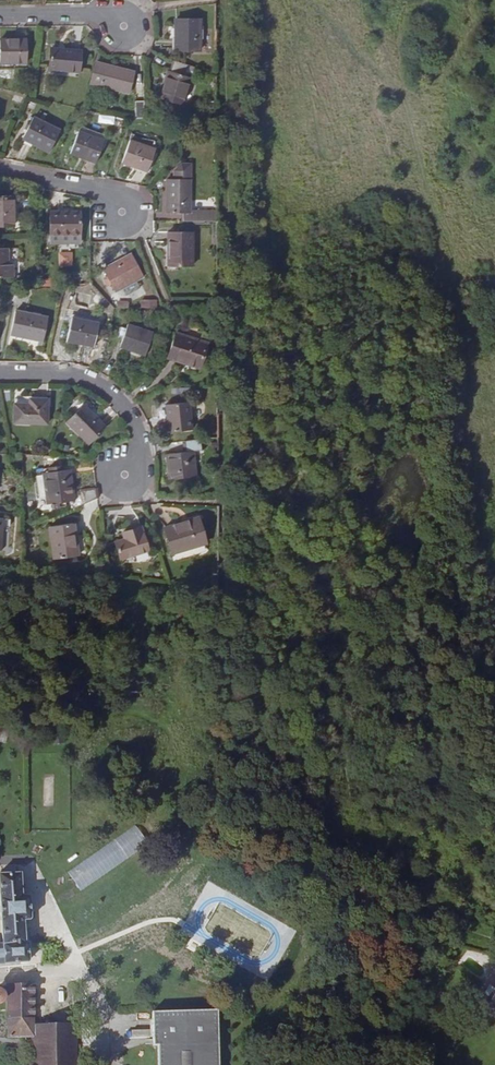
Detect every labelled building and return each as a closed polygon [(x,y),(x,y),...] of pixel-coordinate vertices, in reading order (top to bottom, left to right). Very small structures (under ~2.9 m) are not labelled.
[(177,19),(178,50),(202,49),(201,19),(177,19)] [(8,39),(0,39),(0,54),(0,62),(27,62),(27,39),(12,39),(8,39)] [(51,48),(49,68),(78,72),(81,51),(51,48)] [(183,104),(192,65),(173,59),(170,70),(169,70),(161,98),(183,104)] [(94,62),(89,82),(129,92),(134,72),(94,62)] [(136,118),(145,118),(145,100),(136,101),(136,118)] [(57,129),(29,119),(20,142),(49,152),(57,129)] [(78,130),(70,153),(96,162),(104,140),(78,130)] [(129,140),(122,163),(147,171),(154,149),(129,140)] [(184,220),(218,220),(218,213),(191,213),(191,164),(183,164),(176,172),(176,179),(169,179),(169,213),(184,213),(184,220)] [(13,197),(0,197),(0,225),(14,225),(13,197)] [(49,211),(50,236),(80,236),(80,211),(49,211)] [(169,231),(169,261),(177,262),(177,266),(193,266),(193,231),(169,231)] [(0,247),(0,278),(9,277),(9,264),(4,264),(3,246),(0,247)] [(60,266),(73,265),(73,252),(60,252),(60,266)] [(103,267),(107,276),(111,284),(115,291),(122,287),(136,280),(143,277),(131,253),(103,267)] [(140,288),(136,280),(122,287),(126,295),(140,288)] [(142,299),(142,307),(157,308),(158,300),(142,299)] [(17,305),(11,333),(44,339),(49,311),(17,305)] [(73,316),(68,339),(94,345),(99,323),(73,316)] [(146,353),(153,331),(121,321),(117,334),(123,336),(120,345),(146,353)] [(207,342),(177,331),(169,355),(199,365),(207,342)] [(17,399),(16,424),(48,425),(49,400),(50,392),(30,392),(30,400),(17,399)] [(194,428),(191,401),(168,404),(170,430),(194,428)] [(83,405),(67,421),(90,442),(105,426),(83,405)] [(202,449),(201,438),(186,439),(186,451),(168,453),(171,479),(198,476),(196,450),(202,449)] [(74,507),(98,496),(97,485),(73,491),(70,469),(63,470),(62,466),(38,468),(38,475),(43,475),(46,497),(46,504),(51,504),(52,509),(57,508),(56,503),(70,501),(74,507)] [(39,497),(46,497),(43,475),(38,475),(37,475),(39,497)] [(165,528),(172,553),(207,543),(198,517),(165,528)] [(54,558),(72,556),(71,546),(76,546),(73,523),(50,526),(54,558)] [(131,537),(129,537),(116,540),(121,558),(150,549),(142,526),(129,530),(131,537)] [(80,890),(149,845),(137,826),(67,870),(80,890)] [(29,963),(27,944),(25,944),(24,921),(30,920),(29,896),(22,896),(21,874),(18,874),(2,875),(0,875),(0,907),(2,945),(0,946),(0,966),(29,963)] [(481,980),(488,968),(464,954),(457,966),(481,980)] [(7,987),(8,1038),(32,1037),(32,1064),(77,1064),(76,1028),(34,1029),(33,986),(7,987)] [(486,1004),(494,1011),(494,992),(486,1004)] [(152,1015),(153,1049),(158,1049),(158,1064),(219,1064),(218,1013),(152,1015)]
